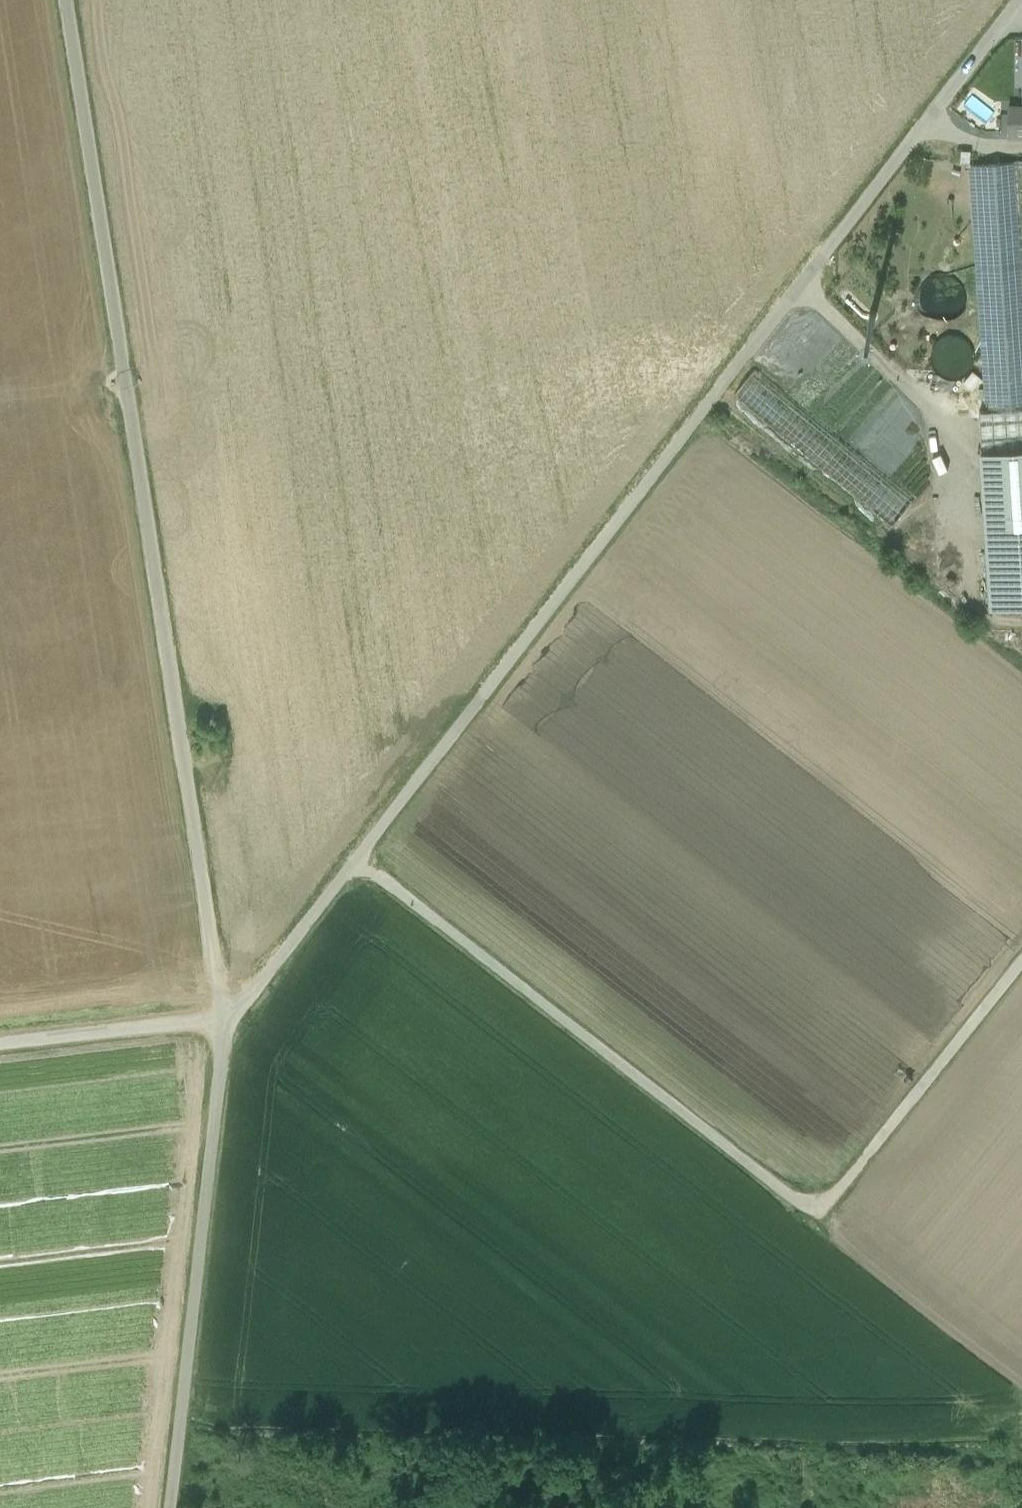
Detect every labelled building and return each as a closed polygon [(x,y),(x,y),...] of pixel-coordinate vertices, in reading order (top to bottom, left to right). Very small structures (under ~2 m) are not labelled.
[(1009,105),(1009,134),(1021,134),(1021,105),(1009,105)] [(971,163),(988,409),(980,410),(982,450),(1021,447),(1021,159),(971,163)] [(951,318),(959,313),(964,306),(966,297),(964,288),(959,280),(952,275),(943,273),(934,275),(926,280),(921,287),(919,296),(921,305),(926,313),(933,318),(942,320),(951,318)] [(964,376),(971,370),(975,363),(975,354),(973,346),(967,340),(960,336),(951,335),(943,338),(936,343),(932,351),(932,360),(934,368),(940,374),(948,378),(956,379),(964,376)] [(755,372),(737,394),(892,524),(911,501),(755,372)] [(982,450),(989,551),(990,577),(992,605),(1021,604),(1021,447),(982,450)] [(990,577),(989,551),(969,553),(970,578),(990,577)] [(216,728),(205,729),(206,740),(217,739),(216,728)]
